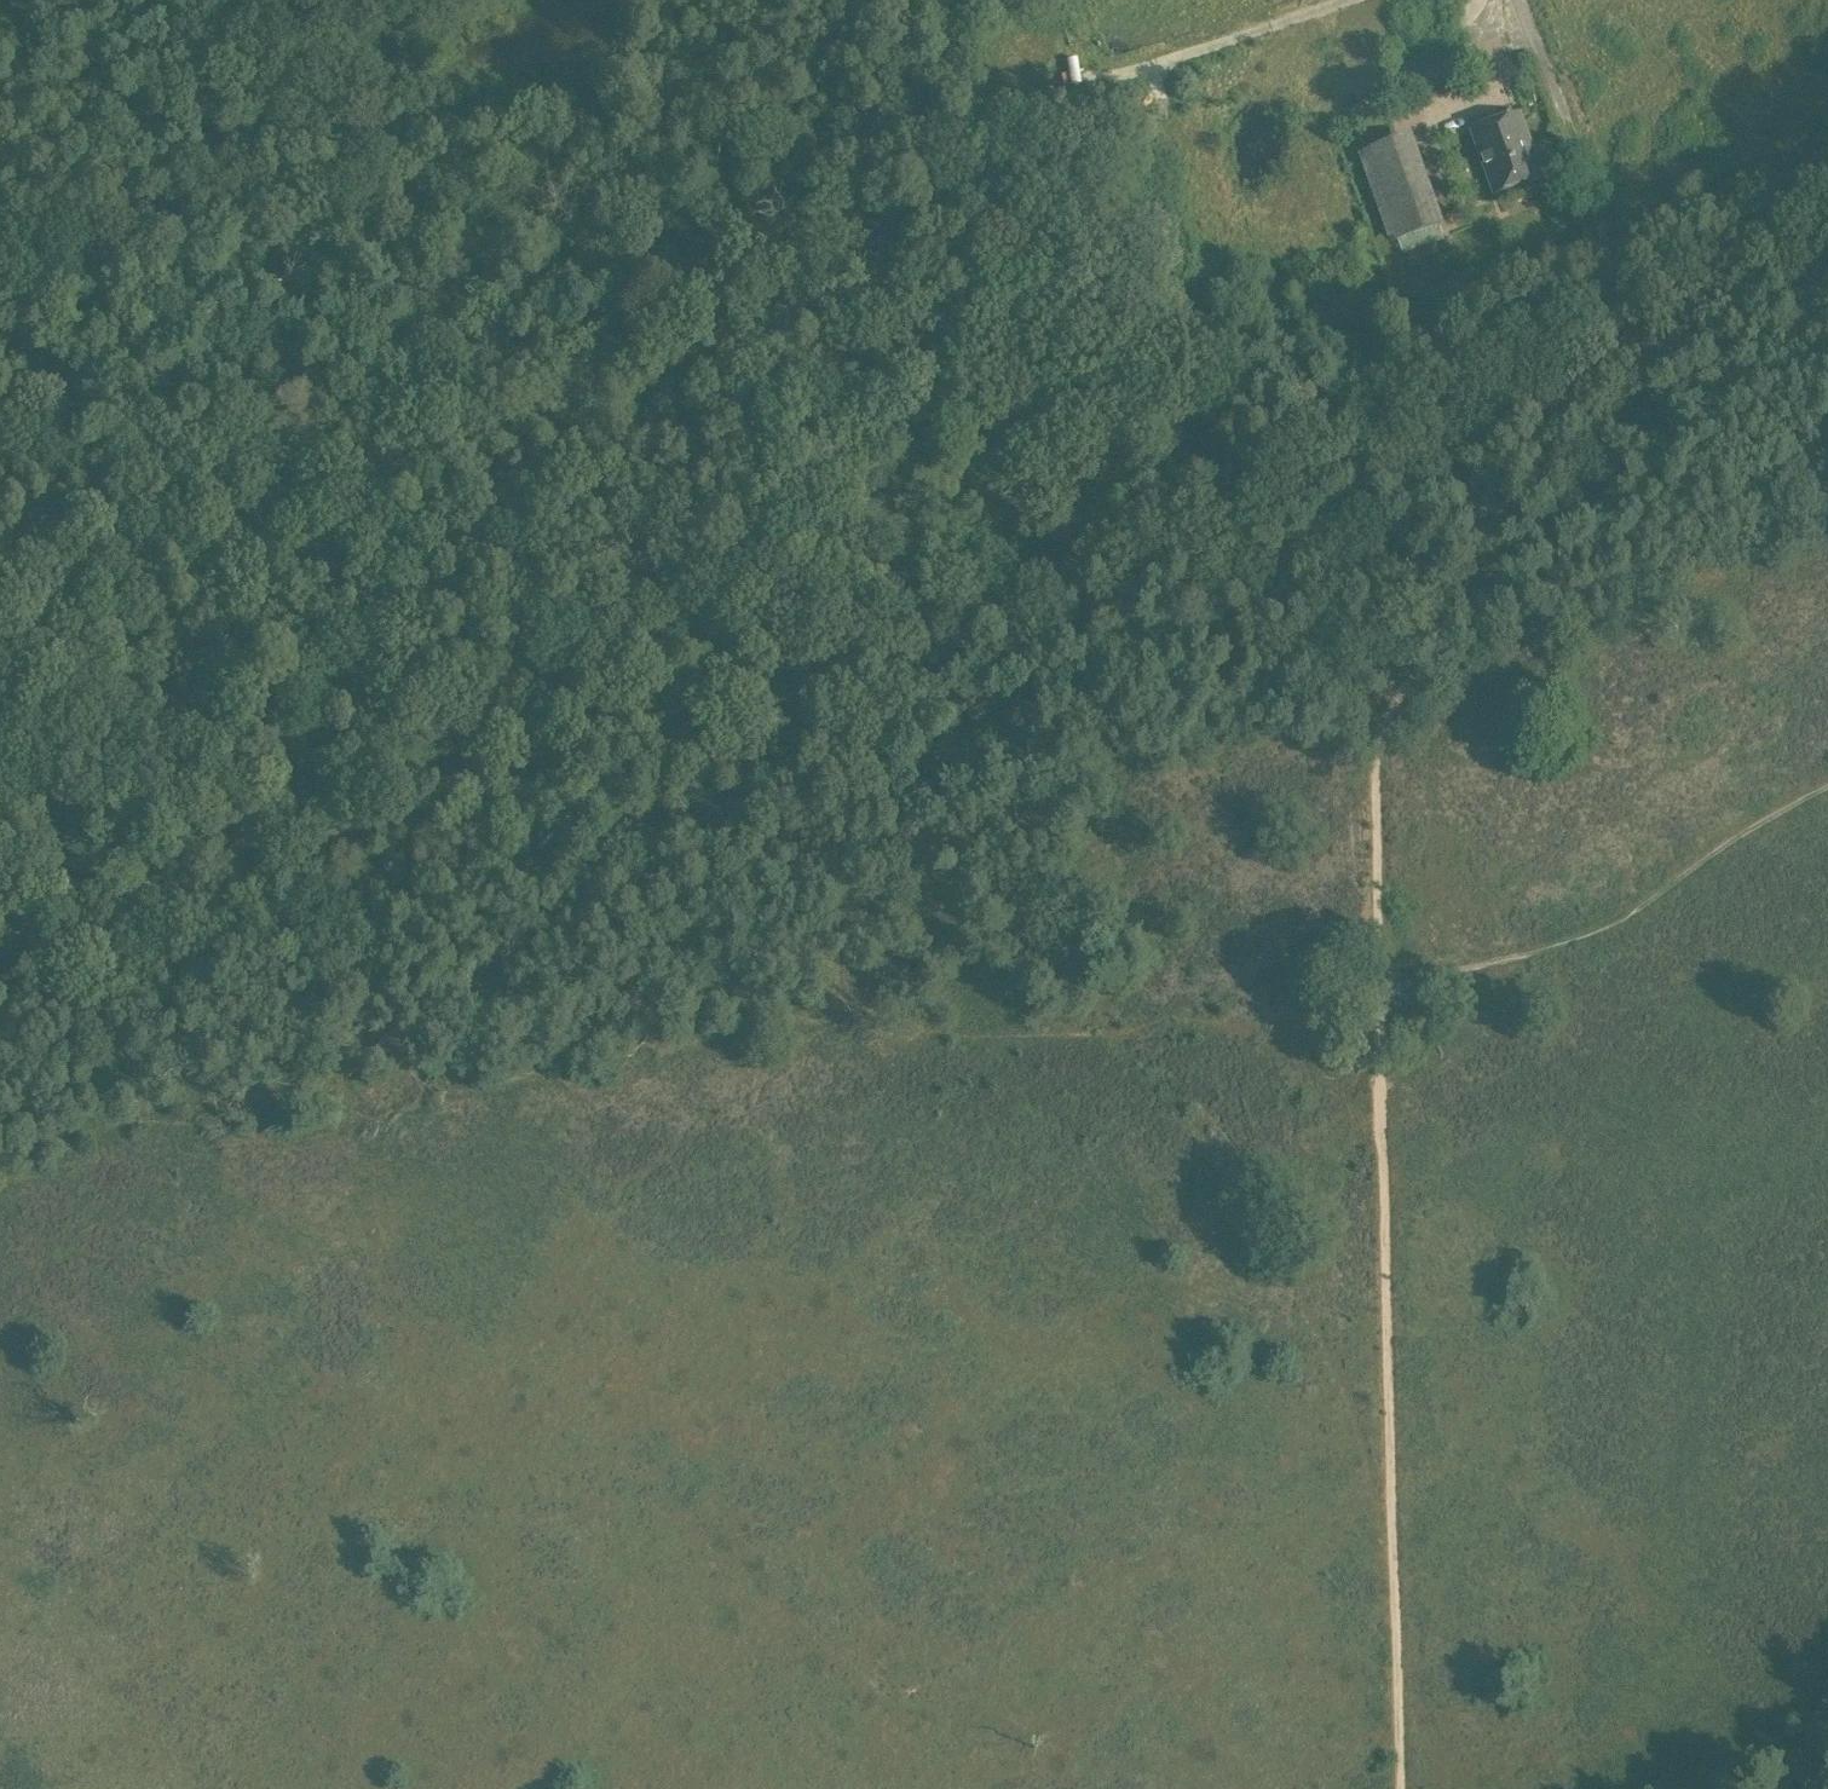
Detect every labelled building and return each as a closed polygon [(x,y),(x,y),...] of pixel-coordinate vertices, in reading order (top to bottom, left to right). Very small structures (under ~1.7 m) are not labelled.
[(1521,114),(1472,131),(1494,194),(1543,177),(1521,114)] [(1443,222),(1435,200),(1433,196),(1386,213),(1396,241),(1398,240),(1403,253),(1444,239),(1438,223),(1443,222)]
